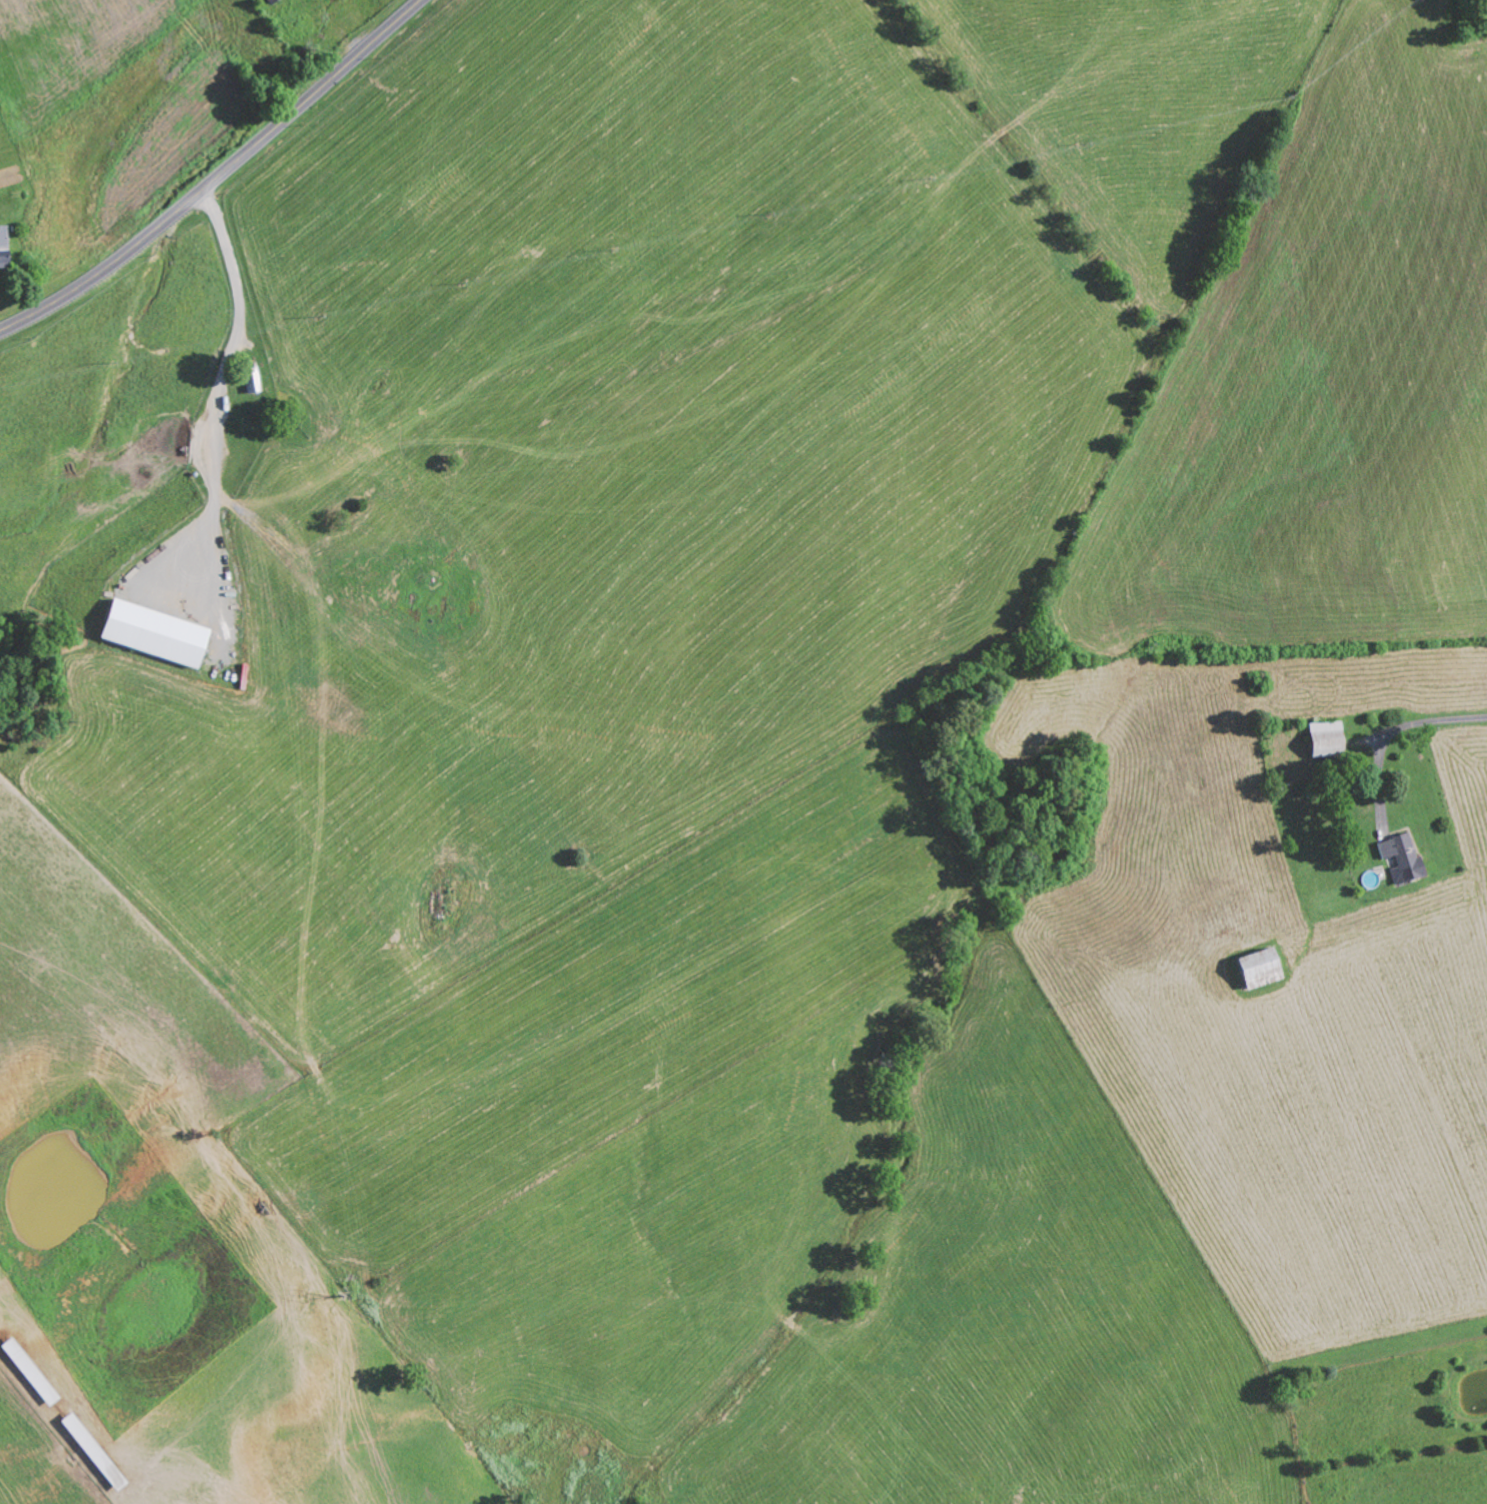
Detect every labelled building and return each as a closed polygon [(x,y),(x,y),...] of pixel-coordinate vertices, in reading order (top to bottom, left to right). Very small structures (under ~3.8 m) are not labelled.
[(12,268),(11,225),(0,225),(0,268),(12,268)] [(214,627),(116,597),(104,638),(202,668),(214,627)] [(1386,858),(1399,854),(1402,866),(1394,869),(1398,885),(1428,876),(1415,832),(1381,841),(1386,858)] [(1288,978),(1279,946),(1243,957),(1252,989),(1288,978)]
